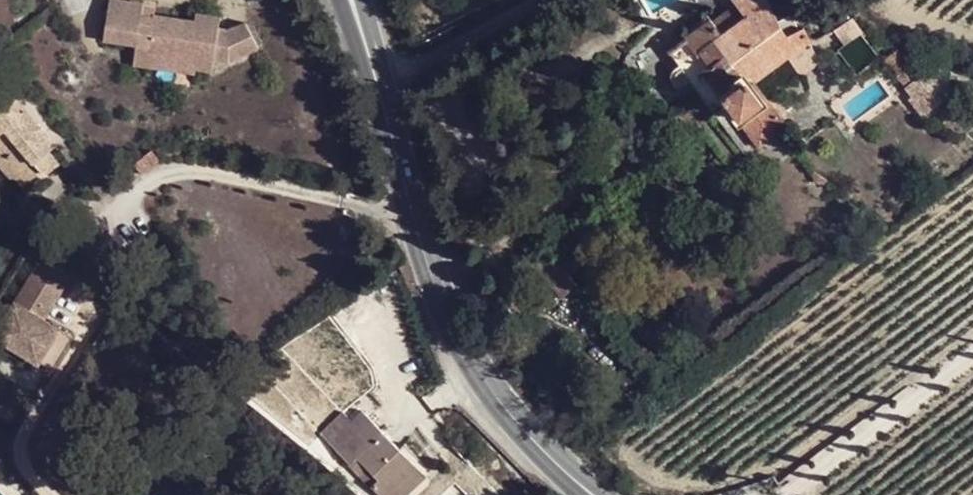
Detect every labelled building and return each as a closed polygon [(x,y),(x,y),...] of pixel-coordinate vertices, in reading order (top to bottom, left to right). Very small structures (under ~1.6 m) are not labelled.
[(668,50),(679,66),(743,155),(786,125),(753,80),(794,52),(809,44),(811,42),(804,27),(785,36),(768,0),(732,0),(736,5),(713,22),(709,16),(682,35),(684,39),(668,50)] [(140,7),(108,4),(103,44),(135,48),(146,50),(146,54),(193,60),(192,68),(210,72),(211,62),(228,64),(250,53),(239,24),(221,30),(192,27),(192,23),(171,20),(171,24),(166,23),(167,20),(149,18),(149,14),(139,13),(140,7)] [(861,32),(838,51),(856,74),(879,56),(861,32)] [(146,50),(135,48),(133,68),(193,75),(192,68),(193,60),(146,54),(146,50)] [(907,87),(918,78),(896,50),(884,58),(907,87)] [(932,68),(918,78),(932,96),(945,85),(932,68)] [(11,178),(14,176),(25,189),(40,176),(31,167),(45,154),(50,150),(14,101),(7,107),(0,98),(0,164),(11,178)] [(152,150),(134,165),(141,175),(160,160),(152,150)] [(45,154),(31,167),(40,176),(41,178),(54,166),(45,154)] [(55,255),(8,338),(37,355),(41,348),(66,363),(85,329),(56,313),(81,269),(55,255)] [(379,494),(388,494),(417,468),(423,462),(404,444),(400,448),(362,410),(352,420),(343,412),(319,435),(349,464),(356,457),(377,480),(371,487),(379,494)] [(349,464),(371,487),(377,480),(356,457),(349,464)] [(426,476),(417,468),(388,494),(406,494),(426,476)] [(127,479),(123,484),(136,494),(142,494),(143,494),(127,479)]
